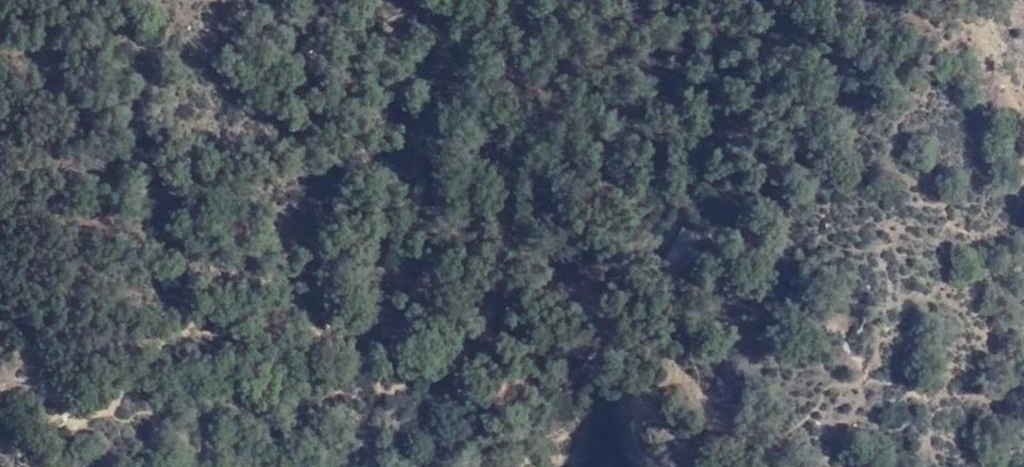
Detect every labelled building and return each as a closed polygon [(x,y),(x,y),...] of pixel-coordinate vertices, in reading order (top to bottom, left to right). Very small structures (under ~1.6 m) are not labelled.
[(706,241),(681,229),(661,266),(686,278),(706,241)]
